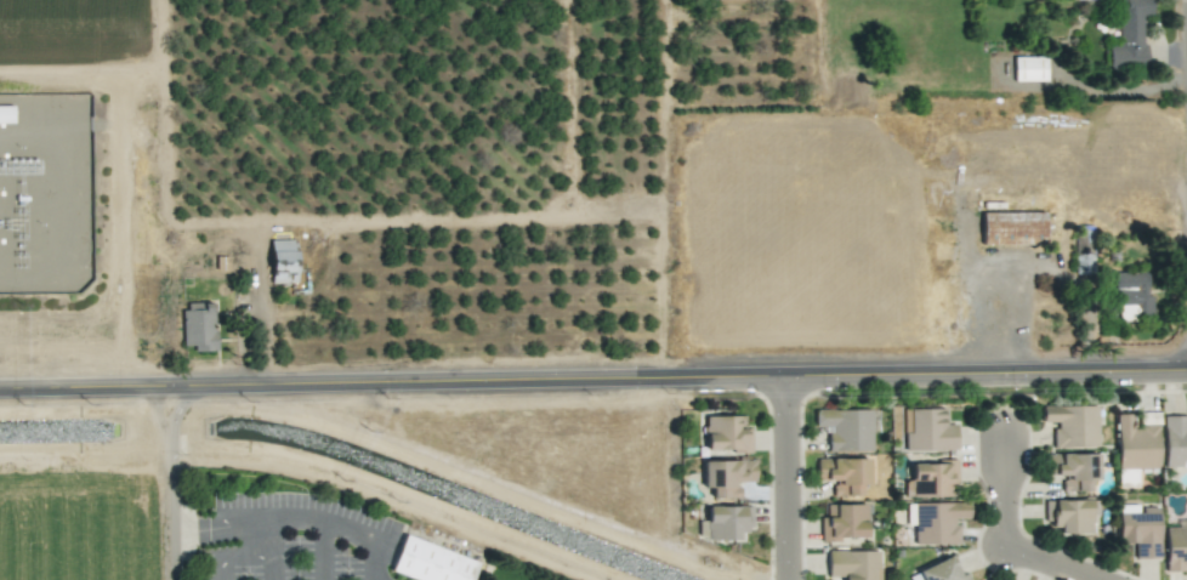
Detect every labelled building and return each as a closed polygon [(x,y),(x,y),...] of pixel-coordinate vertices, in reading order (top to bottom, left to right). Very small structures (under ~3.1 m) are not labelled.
[(1143,15),(1151,15),(1151,0),(1116,0),(1117,45),(1107,45),(1108,70),(1144,69),(1143,15)] [(1013,57),(1013,82),(1046,81),(1046,56),(1013,57)] [(0,106),(0,123),(12,123),(12,106),(0,106)] [(1044,212),(981,212),(981,245),(1044,245),(1044,212)] [(1074,226),(1075,274),(1094,274),(1093,226),(1074,226)] [(270,284),(296,284),(295,239),(269,240),(270,284)] [(1148,272),(1115,273),(1116,318),(1149,316),(1148,272)] [(213,302),(182,303),(183,346),(193,346),(193,351),(215,350),(213,302)] [(1096,406),(1041,406),(1041,423),(1052,423),(1053,447),(1097,447),(1096,406)] [(903,451),(955,451),(955,424),(944,424),(944,408),(903,409),(903,451)] [(871,451),(872,410),(814,409),(814,427),(827,427),(826,451),(871,451)] [(1115,414),(1116,469),(1157,469),(1157,423),(1156,423),(1156,414),(1137,414),(1137,427),(1131,427),(1131,414),(1115,414)] [(743,416),(704,417),(705,453),(751,452),(750,428),(744,429),(743,416)] [(1186,428),(1186,416),(1162,417),(1163,467),(1186,467),(1186,428)] [(1061,491),(1089,492),(1089,480),(1096,480),(1097,455),(1046,453),(1045,475),(1061,476),(1061,491)] [(867,459),(816,459),(816,481),(832,480),(832,496),(860,496),(860,485),(868,485),(867,459)] [(701,461),(702,487),(710,487),(711,499),(737,498),(737,482),(755,481),(754,460),(701,461)] [(910,462),(910,481),(904,481),(904,496),(947,497),(948,484),(956,484),(956,463),(910,462)] [(1046,533),(1090,532),(1090,500),(1046,500),(1046,533)] [(914,545),(957,544),(956,519),(969,518),(969,503),(906,504),(907,525),(913,525),(914,545)] [(865,504),(825,505),(825,517),(819,517),(819,540),(866,539),(865,504)] [(751,506),(706,507),(706,521),(697,521),(698,540),(742,539),(742,530),(751,530),(751,506)] [(1117,513),(1118,544),(1133,544),(1133,559),(1159,559),(1158,507),(1140,508),(1140,512),(1117,513)] [(1186,571),(1186,519),(1176,519),(1176,527),(1164,527),(1165,571),(1186,571)] [(414,579),(470,579),(477,562),(403,535),(389,571),(414,579)] [(827,550),(826,576),(843,577),(843,579),(879,579),(880,551),(827,550)] [(953,555),(908,575),(910,579),(964,579),(953,555)]
